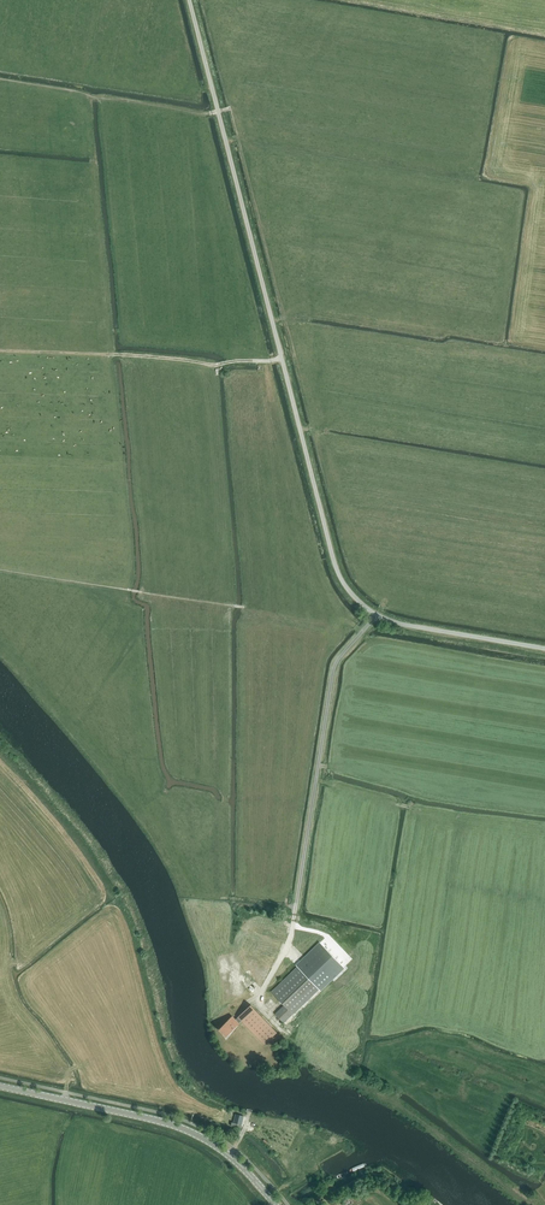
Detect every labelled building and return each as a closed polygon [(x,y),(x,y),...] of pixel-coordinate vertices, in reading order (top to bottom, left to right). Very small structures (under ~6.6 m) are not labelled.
[(247,929),(250,919),(245,917),(242,927),(247,929)] [(264,950),(266,943),(250,938),(247,945),(264,950)] [(319,989),(320,990),(344,967),(321,942),(296,966),(297,967),(271,992),(284,1005),(275,1014),(284,1023),(293,1014),(319,989)] [(229,1019),(219,1028),(226,1035),(236,1026),(241,1021),(264,1044),(266,1042),(277,1032),(250,1004),(240,1014),(240,1015),(232,1022),(229,1019)] [(242,1124),(244,1116),(236,1114),(234,1122),(242,1124)]
